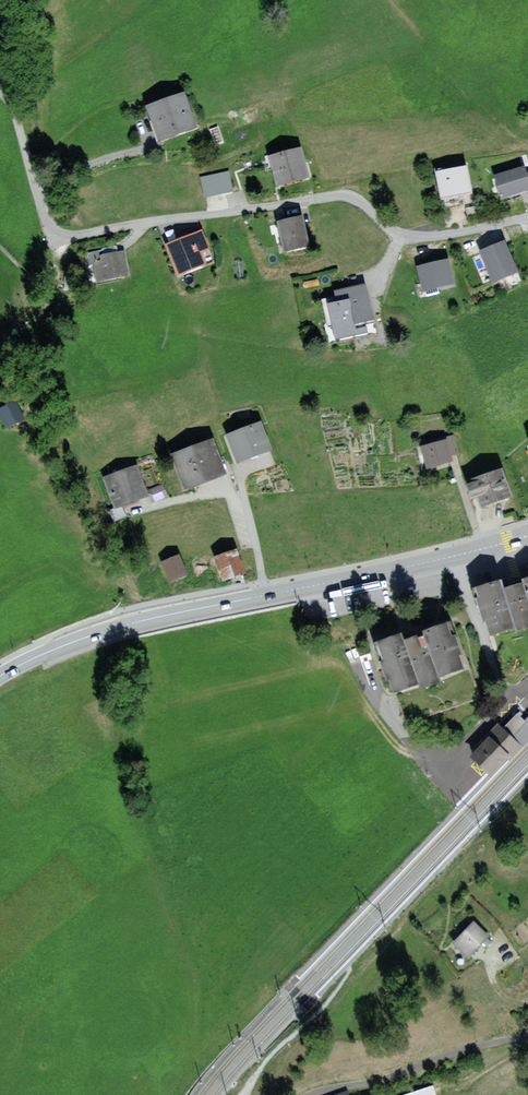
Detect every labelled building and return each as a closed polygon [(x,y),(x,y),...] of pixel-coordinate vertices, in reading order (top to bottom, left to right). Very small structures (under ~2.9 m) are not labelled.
[(146,105),(157,143),(197,128),(185,91),(146,105)] [(302,150),(269,159),(278,191),(311,182),(302,150)] [(495,177),(502,202),(527,195),(527,168),(495,177)] [(467,169),(435,175),(442,204),(473,197),(467,169)] [(228,171),(200,178),(206,200),(233,193),(228,171)] [(303,214),(277,219),(284,252),(309,246),(303,214)] [(180,237),(165,244),(178,276),(206,263),(201,252),(209,248),(202,229),(189,234),(189,231),(188,229),(179,233),(180,237)] [(173,229),(165,232),(169,242),(176,239),(173,229)] [(505,239),(479,250),(493,283),(519,272),(505,239)] [(104,250),(88,254),(90,267),(93,266),(97,282),(130,275),(124,249),(105,254),(104,250)] [(450,258),(417,265),(423,292),(455,284),(450,258)] [(242,260),(234,261),(237,278),(244,277),(242,260)] [(365,282),(332,290),(334,300),(326,302),(335,338),(367,331),(364,321),(374,319),(365,282)] [(8,426),(23,420),(16,403),(1,410),(8,426)] [(243,431),(228,437),(237,463),(269,452),(260,425),(243,431)] [(444,440),(420,447),(427,469),(454,461),(452,456),(459,453),(453,434),(443,437),(444,440)] [(213,442),(173,456),(184,489),(201,483),(225,475),(213,442)] [(472,481),(466,483),(471,498),(477,496),(481,506),(512,495),(502,467),(471,478),(472,481)] [(122,474),(106,479),(115,506),(147,495),(137,468),(122,474)] [(237,547),(216,554),(225,580),(246,573),(237,547)] [(177,552),(160,560),(170,584),(188,576),(177,552)] [(488,635),(527,624),(527,576),(522,578),(523,581),(503,586),(501,579),(474,586),(488,635)] [(449,622),(403,637),(401,631),(376,640),(392,690),(463,667),(449,622)] [(518,728),(527,737),(527,717),(518,728)] [(499,725),(470,757),(488,775),(519,744),(499,725)] [(473,923),(455,941),(469,955),(487,938),(473,923)] [(432,1084),(399,1094),(436,1094),(432,1084)]
